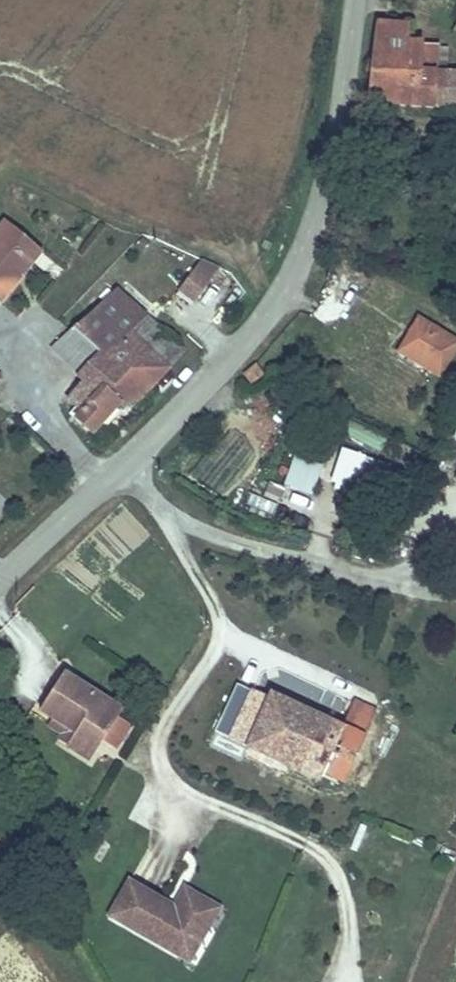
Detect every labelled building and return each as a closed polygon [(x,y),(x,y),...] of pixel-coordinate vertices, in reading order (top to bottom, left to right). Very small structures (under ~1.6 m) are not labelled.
[(373,22),(363,100),(431,102),(431,71),(419,70),(417,43),(403,42),(402,26),(373,22)] [(430,43),(417,43),(419,70),(431,71),(430,43)] [(431,102),(455,103),(455,71),(431,71),(431,102)] [(6,220),(0,226),(0,295),(39,248),(6,220)] [(207,274),(218,261),(203,255),(199,253),(192,262),(207,274)] [(192,295),(207,274),(192,262),(176,283),(192,295)] [(133,320),(140,312),(113,284),(90,309),(87,308),(71,322),(94,352),(99,357),(133,320)] [(316,320),(336,330),(347,309),(327,298),(316,320)] [(180,344),(148,318),(140,312),(133,320),(151,339),(148,344),(165,360),(180,344)] [(396,350),(440,376),(455,350),(455,336),(418,313),(396,350)] [(125,388),(133,396),(165,360),(148,344),(151,339),(133,320),(99,357),(125,388)] [(71,322),(68,325),(49,341),(74,369),(94,352),(71,322)] [(94,352),(74,369),(79,378),(71,389),(83,400),(80,405),(74,415),(89,429),(125,388),(99,357),(94,352)] [(266,373),(256,361),(242,371),(251,383),(266,373)] [(79,378),(74,369),(63,379),(71,389),(79,378)] [(67,394),(80,405),(83,400),(71,389),(67,394)] [(332,476),(336,449),(322,447),(318,474),(332,476)] [(361,457),(342,451),(332,481),(352,488),(361,457)] [(283,485),(311,494),(321,462),(293,453),(283,485)] [(250,492),(245,503),(279,519),(284,508),(250,492)] [(384,582),(366,580),(365,591),(382,593),(384,582)] [(243,744),(317,778),(321,768),(343,722),(267,687),(265,691),(236,678),(221,710),(234,717),(226,734),(244,742),(243,744)] [(67,741),(58,757),(82,771),(110,717),(51,682),(32,721),(44,728),(67,741)] [(343,778),(376,706),(354,697),(343,722),(321,768),(343,778)] [(50,752),(58,757),(67,741),(44,728),(40,738),(51,742),(50,752)] [(179,955),(210,897),(182,883),(173,900),(126,876),(105,915),(179,955)] [(189,960),(219,903),(210,897),(179,955),(189,960)]
